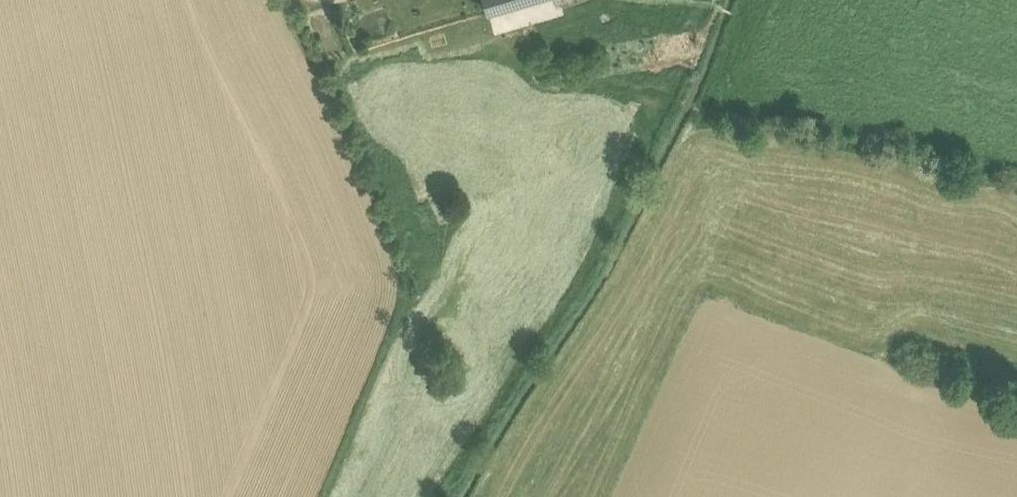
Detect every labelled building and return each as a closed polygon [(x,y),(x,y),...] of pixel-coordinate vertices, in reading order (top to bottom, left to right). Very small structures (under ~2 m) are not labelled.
[(487,12),(527,0),(484,0),(487,12)]
